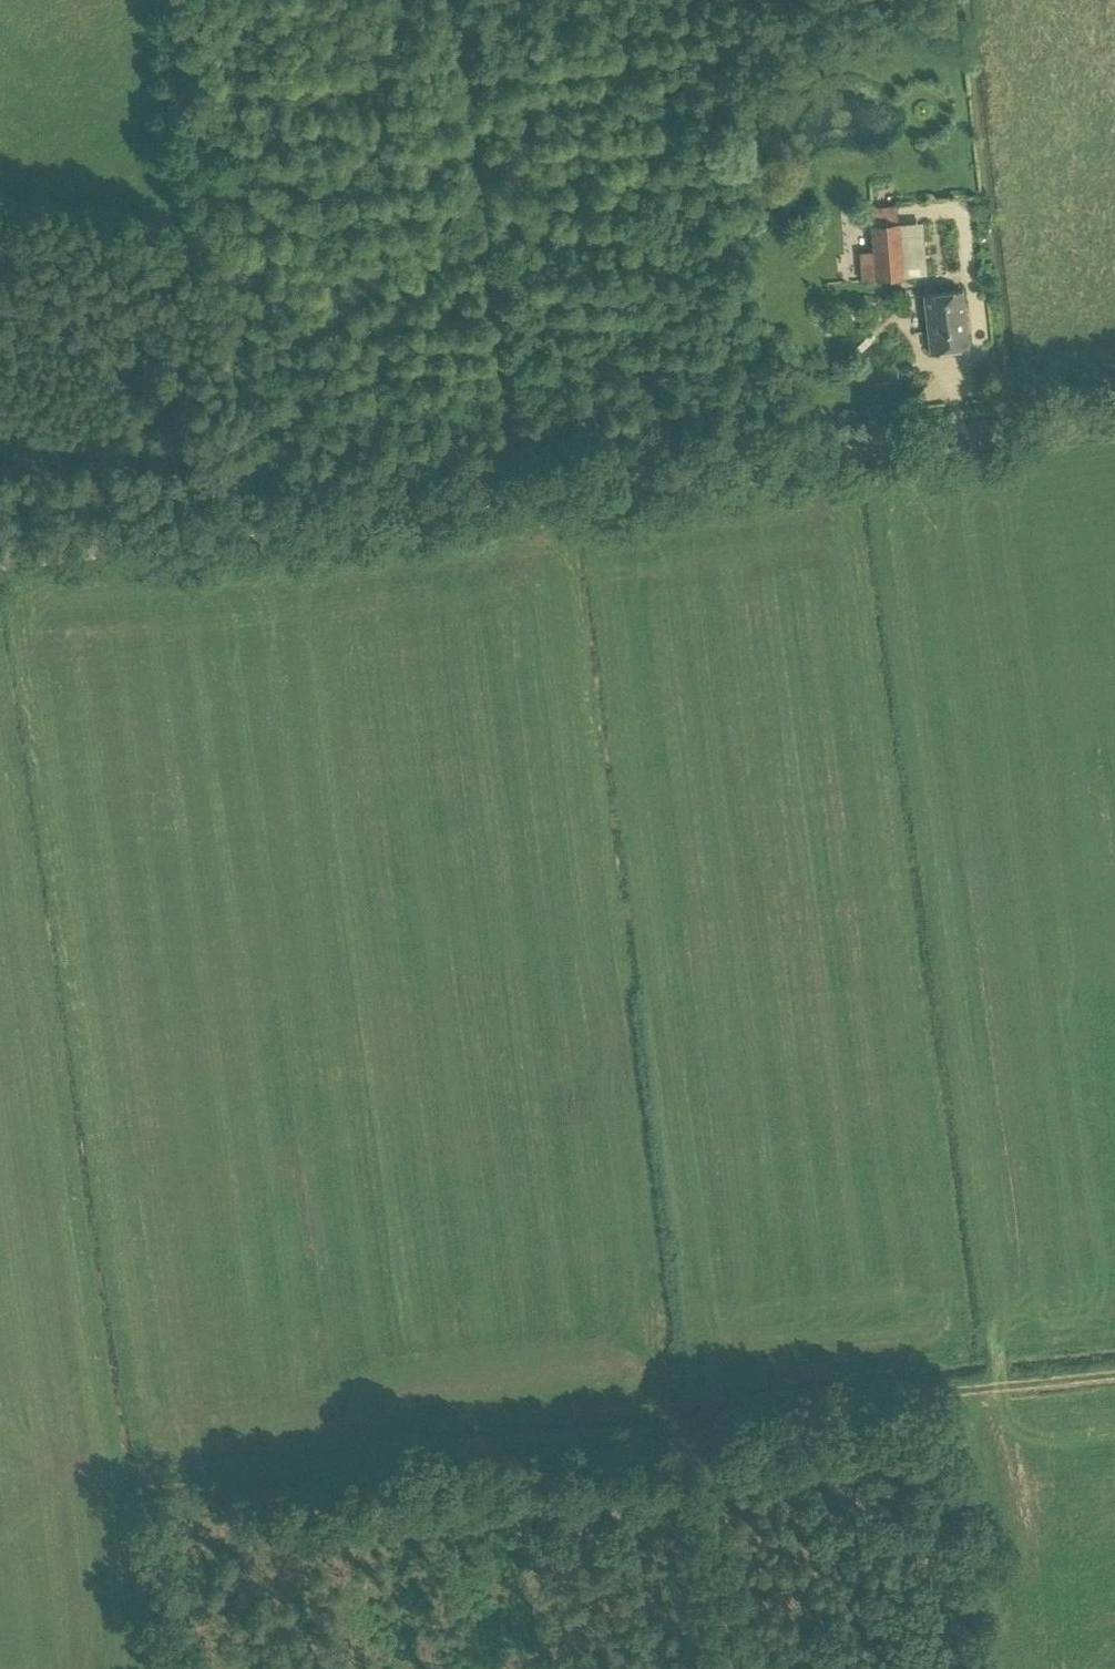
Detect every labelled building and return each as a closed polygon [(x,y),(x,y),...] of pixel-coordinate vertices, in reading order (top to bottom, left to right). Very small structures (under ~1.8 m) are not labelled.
[(861,253),(863,280),(889,279),(912,276),(908,230),(906,230),(906,218),(897,219),(896,207),(872,208),(875,252),(861,253)] [(923,294),(930,350),(968,346),(961,290),(923,294)]
